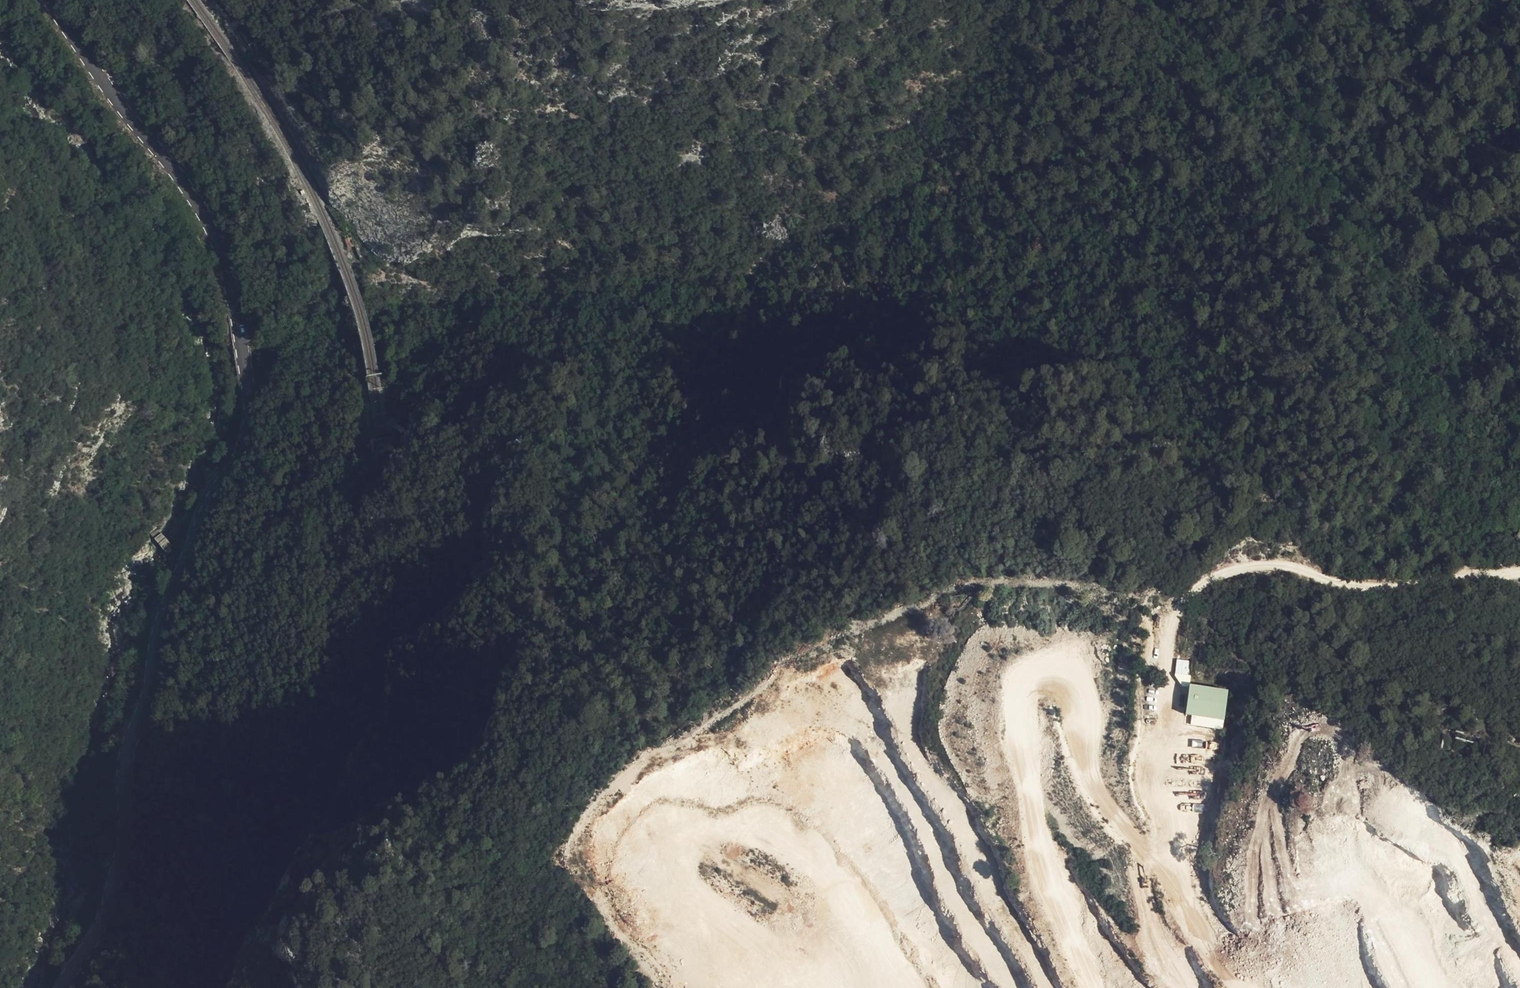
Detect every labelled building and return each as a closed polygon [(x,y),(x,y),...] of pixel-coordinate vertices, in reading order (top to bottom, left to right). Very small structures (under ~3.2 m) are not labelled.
[(154,538),(163,551),(171,545),(161,532),(154,538)] [(1188,681),(1189,660),(1176,660),(1176,681),(1188,681)] [(1239,694),(1201,693),(1201,721),(1211,722),(1210,731),(1231,732),(1231,722),(1239,722),(1239,694)]
